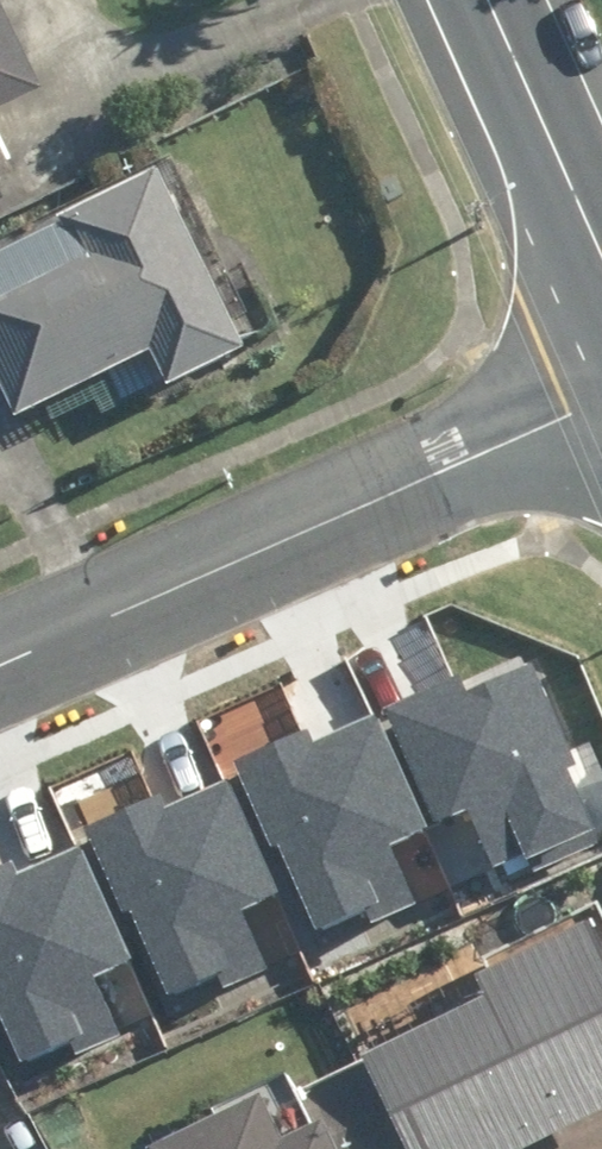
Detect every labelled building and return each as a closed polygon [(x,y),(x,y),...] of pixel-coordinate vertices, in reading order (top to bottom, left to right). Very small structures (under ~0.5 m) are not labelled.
[(50,167),(0,66),(0,191),(50,167)] [(42,413),(178,349),(194,382),(274,344),(192,169),(0,259),(0,368),(17,360),(42,413)] [(473,883),(601,827),(601,825),(535,671),(472,698),(464,679),(386,713),(423,799),(434,794),(473,883)] [(286,845),(325,934),(455,879),(388,722),(325,749),(316,731),(238,764),(275,850),(286,845)] [(136,909),(174,999),(304,943),(237,786),(174,813),(166,795),(87,829),(124,914),(136,909)] [(19,1067),(149,1011),(81,855),(18,882),(10,863),(0,867),(0,1023),(19,1067)] [(295,1102),(286,1086),(157,1148),(555,1148),(601,1126),(601,1002),(574,945),(454,1003),(463,1020),(295,1102)]
